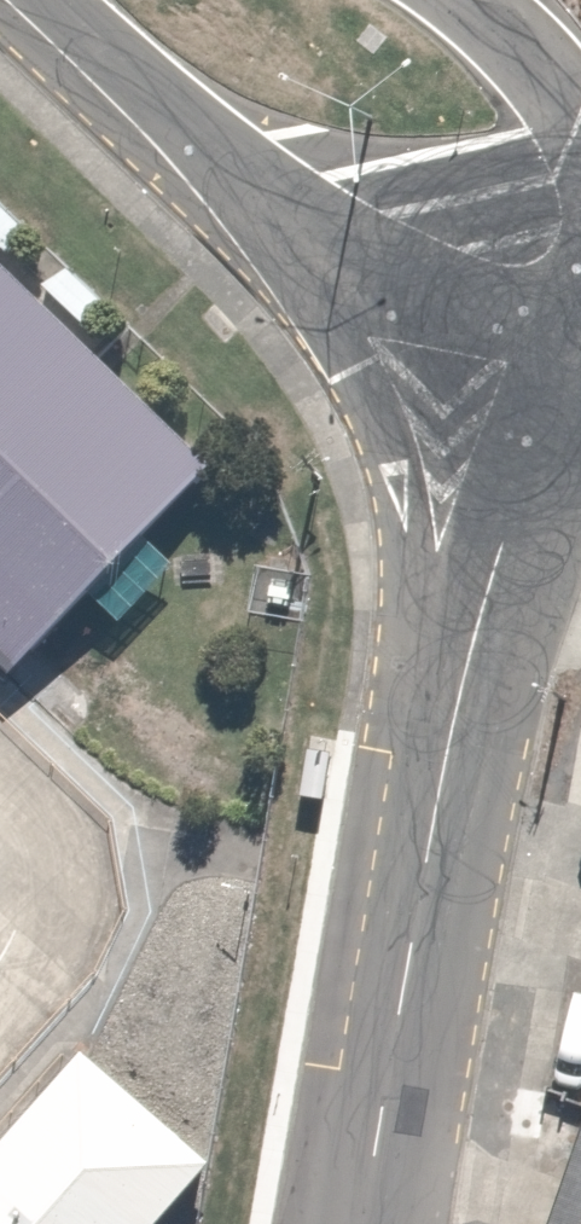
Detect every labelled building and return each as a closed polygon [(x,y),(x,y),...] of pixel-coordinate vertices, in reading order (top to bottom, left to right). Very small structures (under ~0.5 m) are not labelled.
[(0,399),(0,669),(136,532),(0,399)] [(542,1223),(580,1223),(580,1106),(542,1223)] [(0,1112),(0,1223),(128,1223),(130,1221),(1,1111),(0,1112)]
